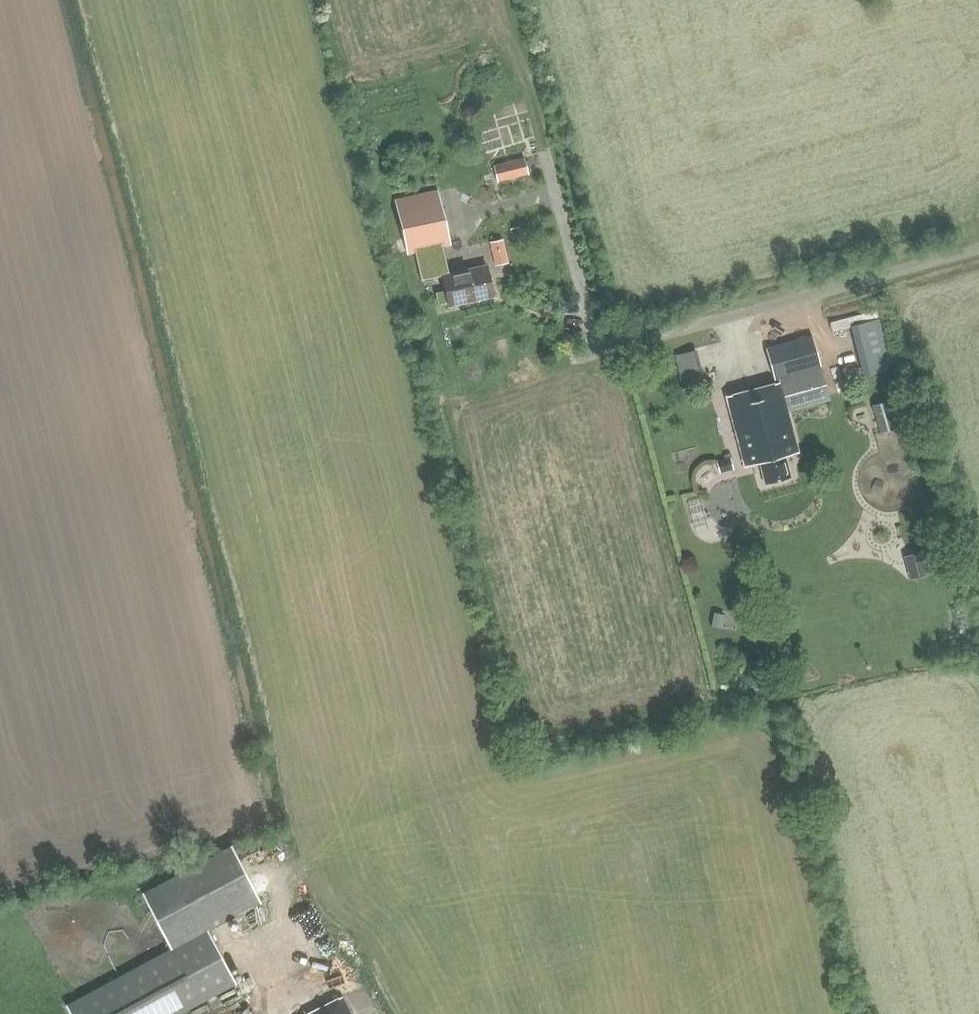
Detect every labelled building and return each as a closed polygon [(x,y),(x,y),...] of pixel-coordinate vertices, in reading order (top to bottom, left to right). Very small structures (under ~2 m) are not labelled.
[(497,181),(528,173),(524,157),(493,164),(497,181)] [(490,242),(495,265),(508,262),(503,239),(490,242)] [(443,291),(435,293),(438,305),(446,304),(446,305),(490,295),(483,264),(439,274),(443,291)] [(837,330),(868,323),(865,311),(834,317),(837,330)] [(765,348),(774,380),(779,379),(821,367),(811,335),(765,348)] [(686,379),(704,375),(697,348),(679,353),(686,379)] [(780,383),(788,412),(830,400),(821,367),(779,379),(780,383)] [(725,397),(744,468),(758,464),(764,485),(790,477),(785,457),(799,453),(780,383),(725,397)] [(888,401),(872,406),(879,432),(896,427),(888,401)] [(730,457),(716,461),(719,473),(733,469),(730,457)] [(70,1013),(179,1013),(236,983),(206,929),(65,1005),(70,1013)] [(341,1000),(314,1013),(348,1013),(341,1000)]
